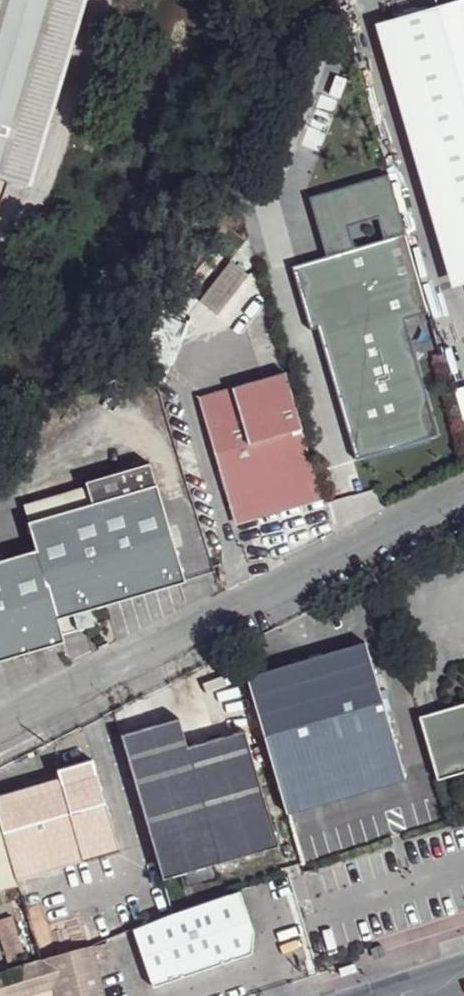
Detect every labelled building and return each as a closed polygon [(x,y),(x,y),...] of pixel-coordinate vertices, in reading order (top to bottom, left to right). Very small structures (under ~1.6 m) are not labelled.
[(30,187),(85,0),(0,0),(0,178),(30,187)] [(462,282),(463,282),(463,0),(387,22),(462,282)] [(375,26),(451,286),(462,282),(387,22),(375,26)] [(318,328),(356,458),(437,435),(404,319),(428,312),(405,234),(293,267),(311,329),(318,328)] [(214,313),(247,274),(229,258),(195,297),(214,313)] [(242,508),(246,521),(322,499),(285,372),(198,398),(231,511),(242,508)] [(87,488),(32,504),(37,519),(28,522),(37,550),(57,619),(73,614),(77,630),(94,625),(90,609),(185,582),(149,463),(85,482),(87,488)] [(231,511),(235,524),(246,521),(242,508),(231,511)] [(64,641),(62,634),(57,619),(37,550),(0,561),(0,660),(64,641)] [(57,619),(62,634),(77,630),(73,614),(57,619)] [(246,677),(286,814),(405,779),(365,642),(246,677)] [(436,780),(463,772),(463,703),(418,717),(436,780)] [(121,735),(162,879),(278,846),(245,731),(187,747),(179,718),(121,735)] [(16,880),(83,861),(70,812),(104,802),(91,759),(57,769),(58,773),(59,778),(44,782),(42,777),(24,782),(26,787),(0,795),(0,824),(16,880)] [(42,777),(44,782),(59,778),(58,773),(42,777)] [(118,850),(104,802),(70,812),(83,861),(118,850)] [(18,886),(16,880),(0,824),(0,891),(18,886)] [(250,954),(252,953),(253,933),(239,891),(229,894),(250,954)] [(133,929),(153,987),(250,954),(229,894),(171,914),(133,929)] [(92,944),(39,961),(24,964),(0,972),(0,973),(0,995),(104,995),(92,944)]
